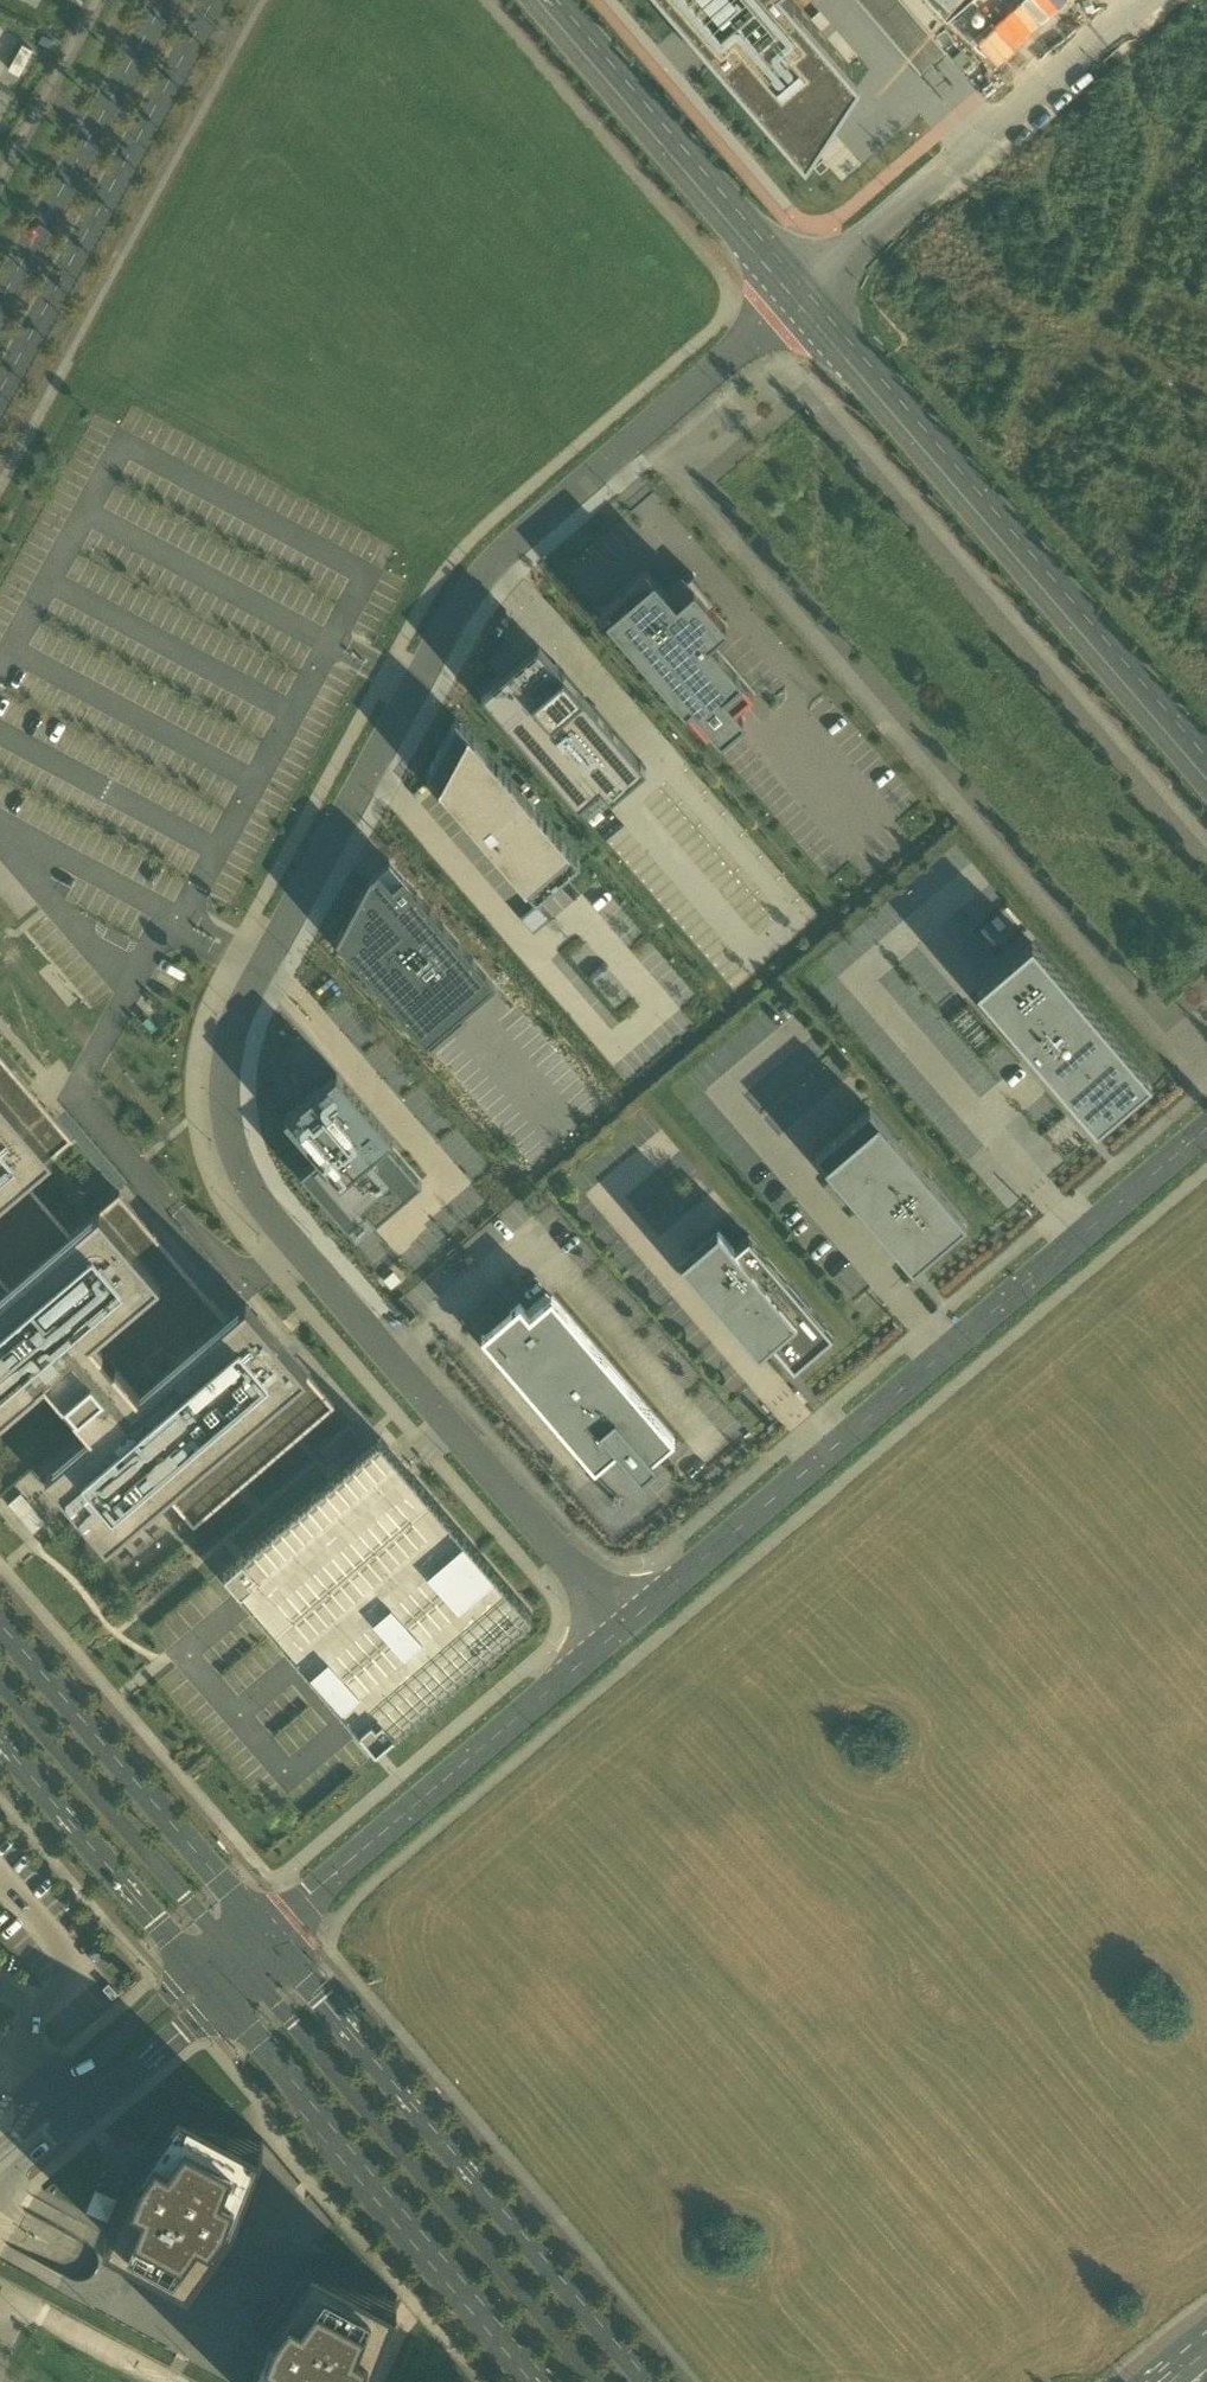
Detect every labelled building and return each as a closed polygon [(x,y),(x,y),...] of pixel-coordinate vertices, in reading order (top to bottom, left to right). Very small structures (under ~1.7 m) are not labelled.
[(685,20),(805,161),(859,79),(792,0),(667,0),(685,20)] [(944,14),(959,0),(932,0),(944,14)] [(677,600),(648,565),(599,606),(715,746),(748,719),(740,709),(756,695),(712,641),(727,628),(693,587),(677,600)] [(536,646),(482,691),(578,804),(601,784),(611,796),(646,766),(555,660),(551,663),(536,646)] [(445,792),(474,738),(456,716),(427,771),(445,792)] [(566,844),(474,738),(445,792),(522,881),(566,844)] [(581,861),(566,844),(522,881),(536,899),(581,861)] [(336,937),(426,1041),(488,987),(496,981),(390,858),(381,866),(371,875),(336,937)] [(1097,1128),(1152,1081),(1033,940),(977,987),(1097,1128)] [(9,1287),(0,1294),(0,1418),(53,1373),(61,1382),(55,1388),(94,1431),(47,1472),(81,1511),(108,1543),(153,1504),(166,1493),(194,1525),(335,1404),(247,1300),(227,1317),(208,1295),(120,1192),(72,1232),(26,1178),(73,1136),(0,1052),(0,1276),(9,1287)] [(423,1181),(337,1082),(327,1091),(323,1086),(286,1117),(319,1156),(300,1171),(347,1226),(368,1209),(377,1220),(423,1181)] [(913,1266),(967,1219),(870,1108),(816,1155),(913,1266)] [(720,1228),(680,1263),(757,1353),(773,1339),(795,1364),(832,1332),(749,1236),(736,1247),(720,1228)] [(523,1301),(483,1336),(599,1467),(618,1450),(642,1476),(657,1462),(654,1459),(678,1438),(553,1297),(534,1314),(523,1301)] [(408,1468),(380,1436),(239,1556),(224,1569),(377,1747),(533,1613),(408,1468)] [(264,2140),(182,2095),(152,2134),(133,2158),(107,2231),(188,2278),(227,2225),(235,2215),(240,2201),(264,2140)] [(253,2206),(240,2201),(235,2215),(227,2225),(236,2234),(247,2221),(253,2206)] [(314,2252),(275,2304),(268,2315),(262,2328),(242,2381),(361,2381),(370,2371),(397,2296),(314,2252)] [(268,2315),(275,2304),(265,2297),(256,2309),(250,2324),(262,2328),(268,2315)]
